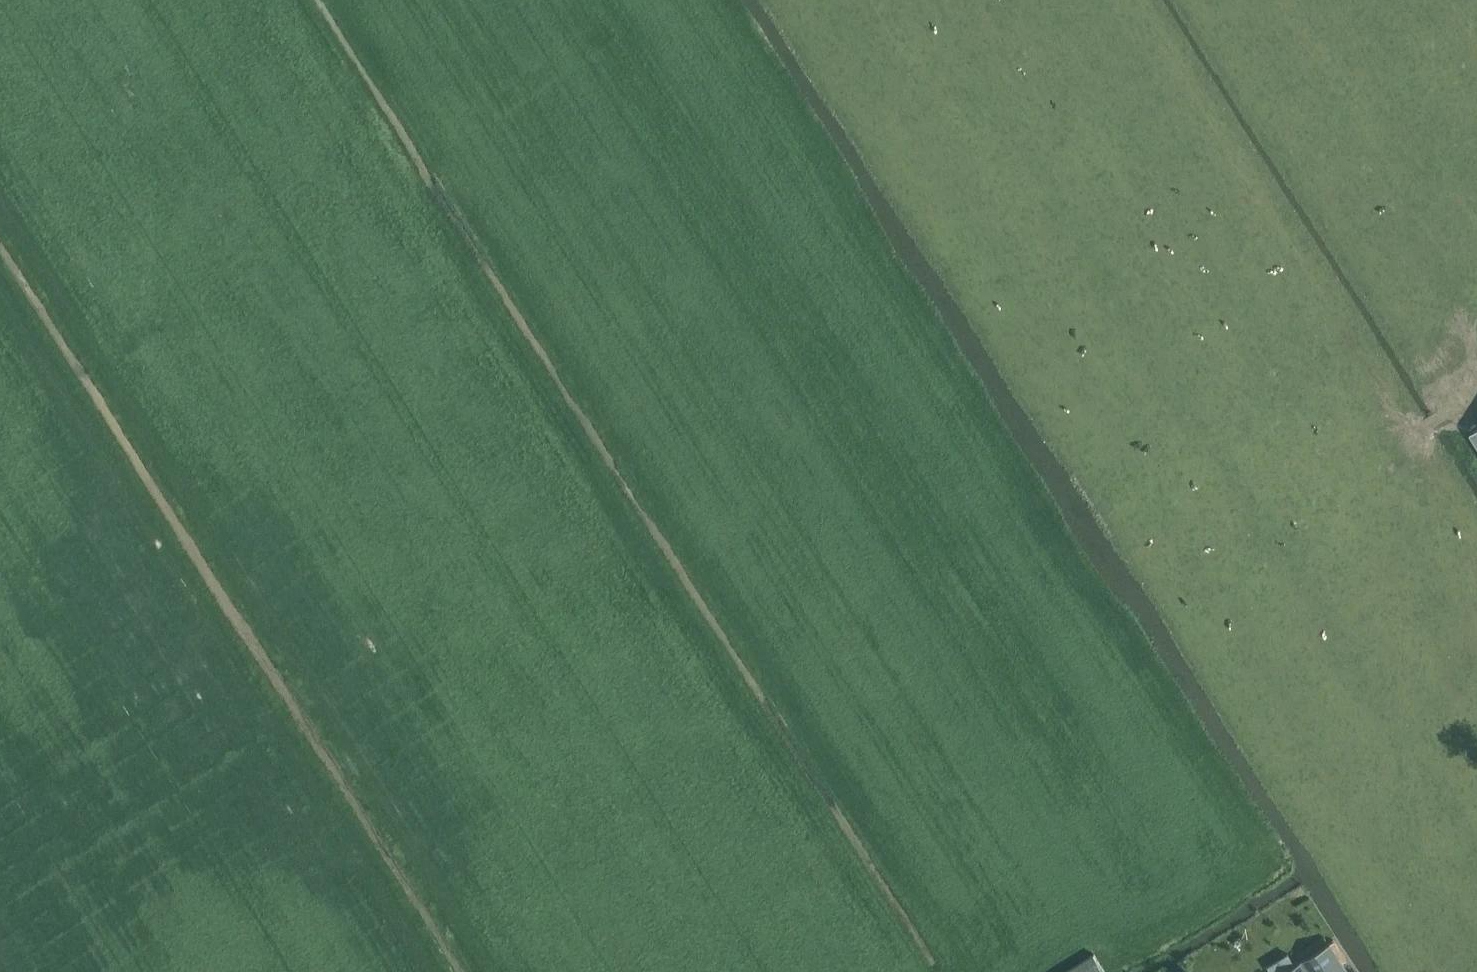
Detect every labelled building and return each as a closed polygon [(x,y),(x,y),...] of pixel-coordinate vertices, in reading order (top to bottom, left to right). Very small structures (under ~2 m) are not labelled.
[(1330,941),(1281,971),(1350,971),(1330,941)] [(1094,953),(1064,971),(1107,971),(1094,953)]
